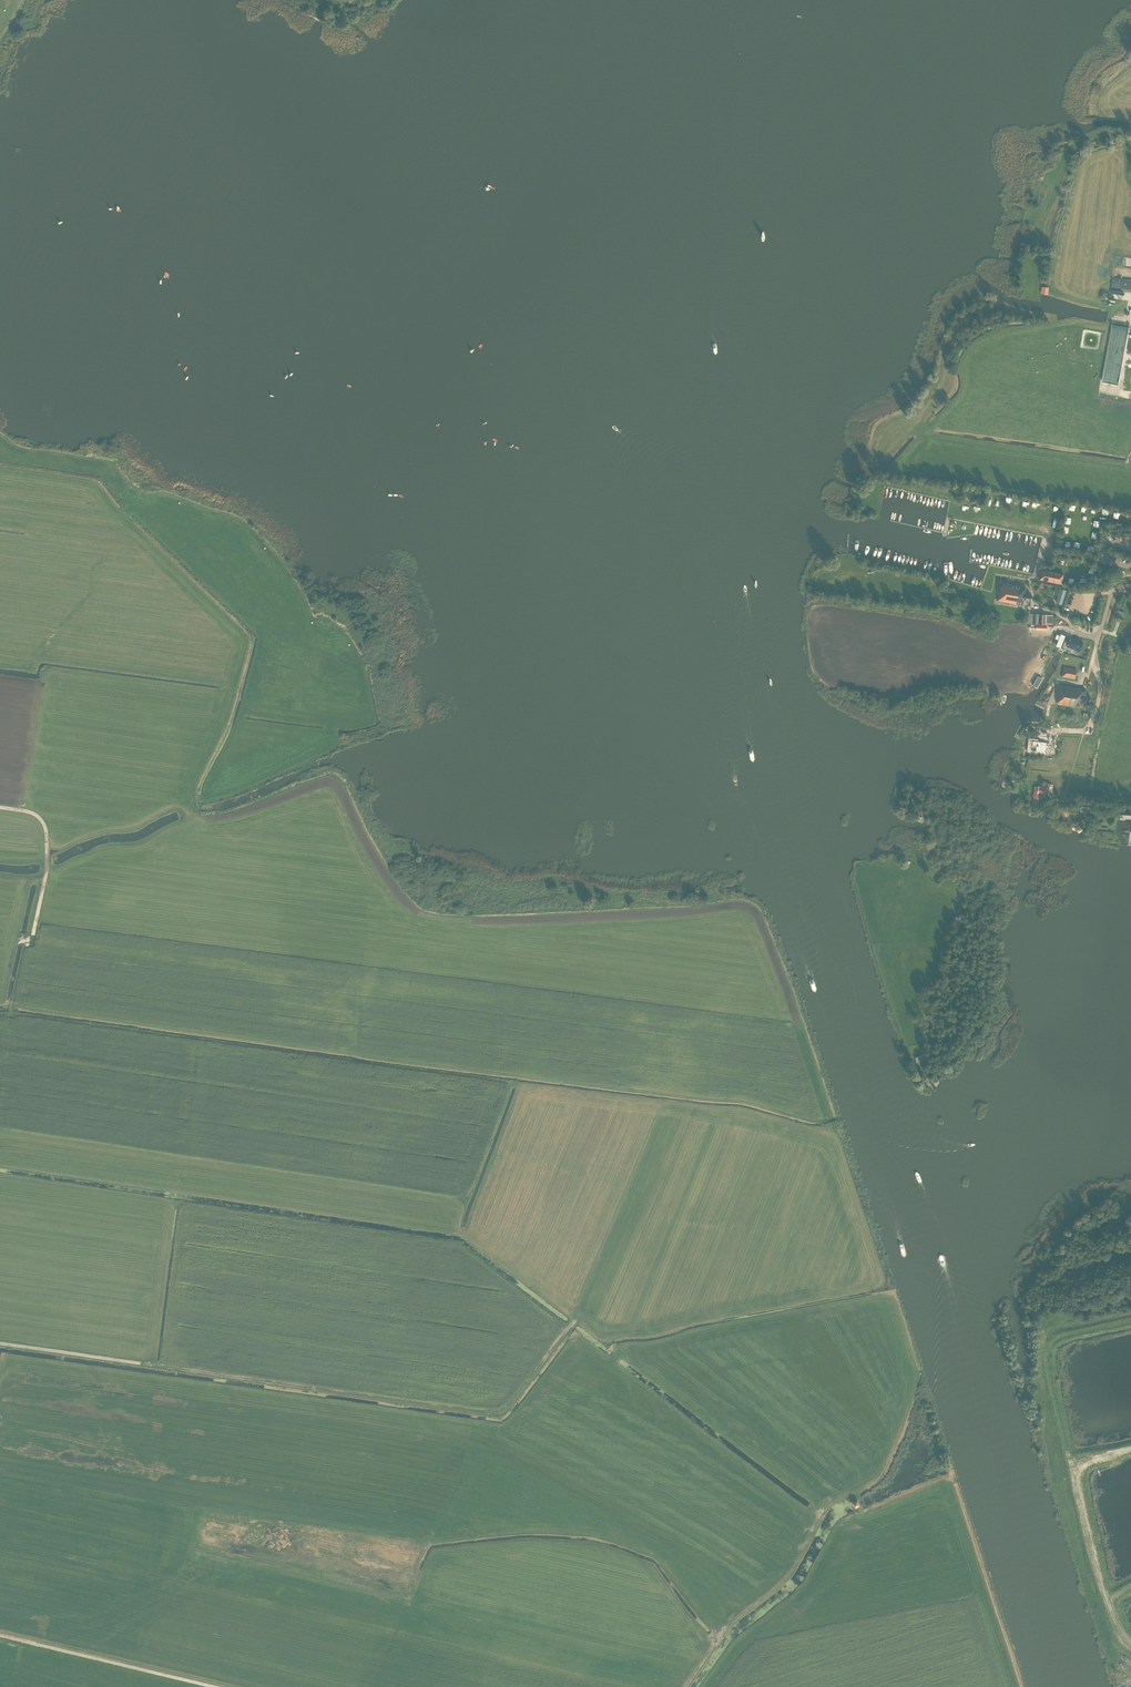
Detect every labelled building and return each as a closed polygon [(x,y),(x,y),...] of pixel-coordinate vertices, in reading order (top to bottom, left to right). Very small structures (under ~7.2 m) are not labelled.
[(1041,569),(1039,579),(1061,584),(1063,576),(1054,574),(1055,572),(1041,569)] [(997,601),(1019,605),(1019,604),(1023,605),(1024,599),(1031,601),(1032,595),(1025,594),(1026,588),(1022,587),(1022,586),(1003,583),(1002,587),(1000,587),(997,601)] [(1067,591),(1058,588),(1056,593),(1060,594),(1058,603),(1063,604),(1067,591)] [(1038,620),(1038,614),(1029,613),(1028,623),(1038,624),(1038,620)] [(1046,614),(1038,614),(1038,620),(1038,624),(1045,624),(1051,624),(1052,615),(1046,615),(1046,614)] [(1061,647),(1065,636),(1061,634),(1056,645),(1061,647)] [(1071,638),(1067,636),(1062,648),(1067,650),(1068,647),(1080,651),(1083,642),(1071,637),(1071,638)] [(1062,677),(1075,679),(1076,669),(1063,667),(1062,677)] [(1038,676),(1032,686),(1037,689),(1043,680),(1038,676)] [(1085,695),(1086,690),(1080,689),(1081,688),(1059,685),(1057,699),(1058,699),(1057,704),(1077,707),(1078,706),(1081,707),(1082,701),(1090,702),(1090,696),(1085,695)] [(1045,698),(1049,690),(1046,688),(1039,700),(1044,703),(1047,699),(1045,698)] [(1047,742),(1029,740),(1031,740),(1030,750),(1029,753),(1030,754),(1030,750),(1044,751),(1045,746),(1046,746),(1046,744),(1045,744),(1045,742),(1047,742)] [(1037,794),(1048,795),(1049,787),(1038,786),(1037,794)] [(1092,803),(1081,801),(1080,809),(1088,810),(1087,813),(1091,813),(1091,811),(1092,803)] [(1130,818),(1130,810),(1123,810),(1122,817),(1130,818)] [(940,869),(930,864),(927,870),(937,875),(940,869)] [(924,1030),(916,1032),(919,1042),(926,1040),(924,1030)] [(921,1054),(913,1056),(915,1064),(924,1062),(921,1054)] [(860,1505),(857,1499),(852,1502),(855,1508),(860,1505)]
